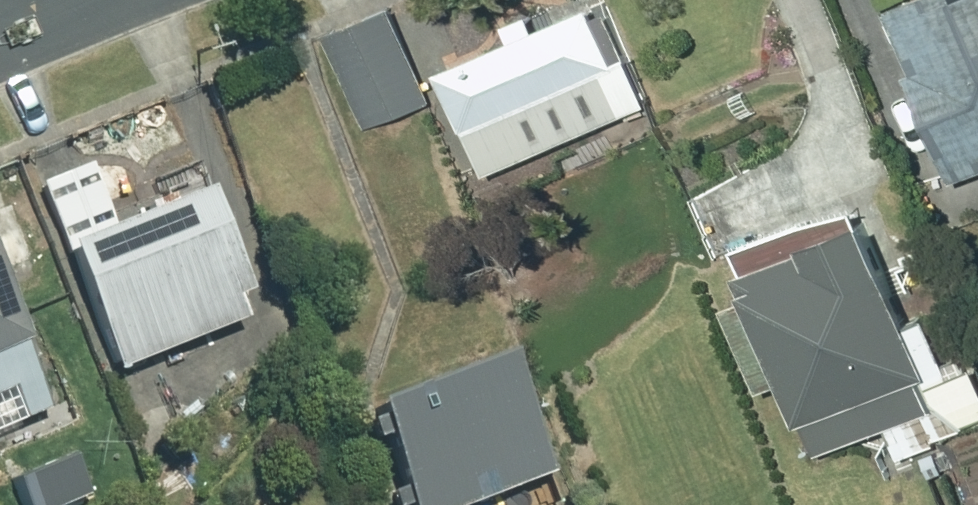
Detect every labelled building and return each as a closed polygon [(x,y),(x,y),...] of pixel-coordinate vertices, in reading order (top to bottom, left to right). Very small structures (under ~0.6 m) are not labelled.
[(520,30),(443,62),(470,126),(623,63),(622,59),(630,56),(610,7),(601,11),(597,0),(555,0),(514,17),(520,30)] [(957,175),(977,167),(977,0),(895,0),(921,63),(913,67),(957,175)] [(395,6),(328,31),(364,127),(431,102),(395,6)] [(195,322),(180,285),(206,275),(216,301),(249,288),(209,185),(114,223),(88,163),(41,183),(97,318),(133,304),(147,341),(195,322)] [(39,257),(16,199),(0,205),(0,274),(39,257)] [(812,233),(814,238),(743,266),(753,291),(733,299),(767,384),(786,377),(802,418),(809,415),(821,450),(892,422),(899,439),(906,436),(913,451),(940,441),(937,435),(975,421),(933,312),(915,318),(874,209),(812,233)] [(10,387),(23,419),(51,408),(0,278),(0,391),(10,387)] [(371,402),(410,504),(469,504),(553,473),(507,351),(371,402)] [(925,454),(933,474),(945,469),(937,449),(925,454)] [(13,480),(23,504),(62,504),(88,495),(72,456),(13,480)]
